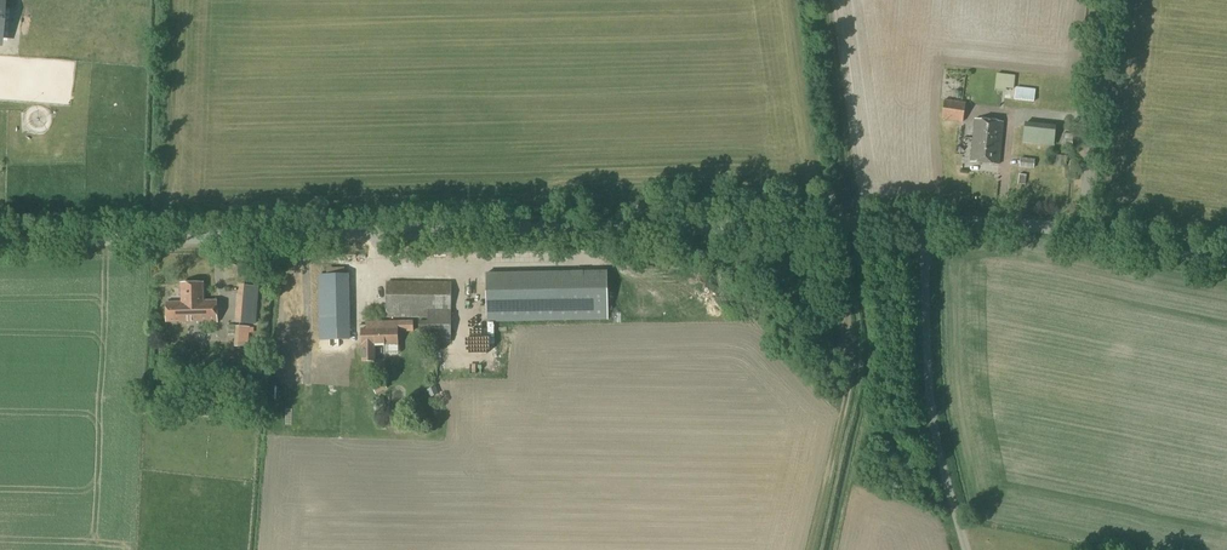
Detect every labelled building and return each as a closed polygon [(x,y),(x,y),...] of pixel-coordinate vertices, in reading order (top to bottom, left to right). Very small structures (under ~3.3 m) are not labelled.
[(1013,89),(1015,75),(996,73),(994,91),(1005,93),(1004,95),(1010,96),(1011,90),(1006,90),(1006,89),(1013,89)] [(1038,103),(1038,90),(1020,89),(1019,102),(1038,103)] [(962,122),(965,103),(944,100),(941,119),(962,122)] [(998,165),(1002,122),(974,119),(970,162),(998,165)] [(1052,147),(1055,127),(1025,124),(1023,143),(1052,147)] [(1034,160),(1020,159),(1020,167),(1033,168),(1034,160)] [(1026,176),(1019,175),(1018,184),(1025,185),(1026,176)] [(346,275),(345,267),(326,268),(326,275),(307,275),(308,316),(319,316),(321,379),(340,380),(339,336),(350,336),(348,275),(346,275)] [(486,323),(608,321),(607,271),(486,273),(486,323)] [(451,342),(451,282),(386,281),(385,317),(427,317),(427,320),(419,320),(419,328),(419,331),(427,331),(427,342),(451,342)] [(204,301),(203,283),(181,283),(181,302),(166,302),(166,322),(198,321),(198,323),(217,323),(217,301),(204,301)] [(258,287),(239,285),(235,323),(255,324),(258,287)] [(401,347),(398,343),(397,332),(413,331),(412,321),(366,322),(367,328),(361,329),(362,362),(375,361),(375,345),(385,345),(385,353),(388,355),(399,355),(401,352),(401,347)] [(249,333),(253,334),(254,328),(236,327),(235,347),(248,348),(249,333)] [(376,395),(386,390),(383,384),(373,389),(376,395)] [(210,406),(220,407),(222,392),(212,391),(210,406)]
